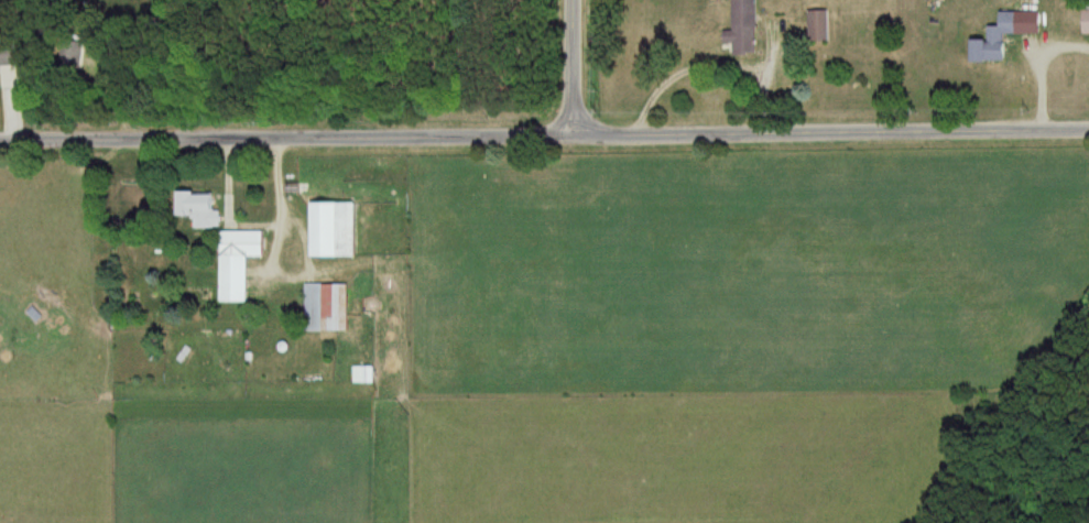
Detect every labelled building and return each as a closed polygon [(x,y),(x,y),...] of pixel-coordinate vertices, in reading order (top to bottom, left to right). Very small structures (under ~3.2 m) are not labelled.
[(727,31),(727,44),(737,44),(737,56),(760,56),(760,0),(737,0),(737,31),(727,31)] [(813,11),(813,41),(832,41),(832,11),(813,11)] [(1004,12),(1004,26),(991,26),(991,39),(978,39),(978,61),(1011,60),(1011,33),(1044,33),(1043,12),(1004,12)] [(84,67),(84,41),(62,41),(62,67),(84,67)] [(18,70),(18,46),(0,46),(0,70),(18,70)] [(122,184),(122,211),(149,211),(149,184),(122,184)] [(196,228),(217,228),(217,192),(182,192),(182,216),(196,216),(196,228)] [(360,202),(318,202),(318,257),(360,257),(360,202)] [(251,257),(267,257),(267,231),(224,231),(224,302),(251,302),(251,257)] [(351,331),(351,284),(307,284),(307,331),(351,331)] [(376,383),(376,367),(357,367),(357,383),(376,383)]
